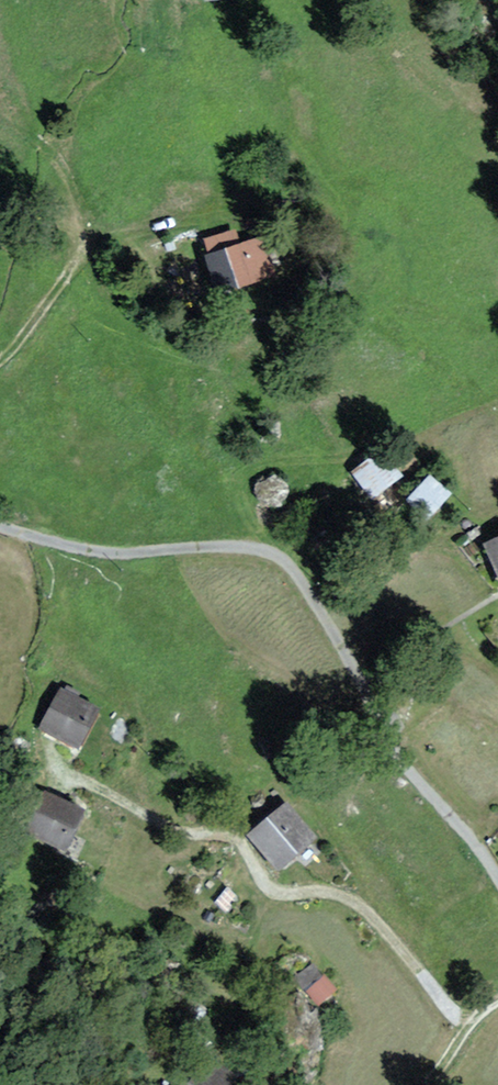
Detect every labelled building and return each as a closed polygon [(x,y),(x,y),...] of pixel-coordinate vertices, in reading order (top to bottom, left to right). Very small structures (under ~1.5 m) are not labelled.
[(208,234),(210,251),(243,247),(242,231),(208,234)] [(205,260),(213,292),(275,276),(266,244),(205,260)] [(355,475),(373,501),(403,481),(385,455),(355,475)] [(412,507),(426,523),(446,505),(432,489),(412,507)] [(497,577),(497,544),(488,547),(497,577)] [(36,740),(77,762),(100,718),(59,696),(36,740)] [(26,838),(63,856),(82,819),(44,800),(26,838)] [(249,839),(277,873),(313,844),(285,810),(249,839)] [(328,981),(308,996),(319,1012),(340,996),(328,981)]
